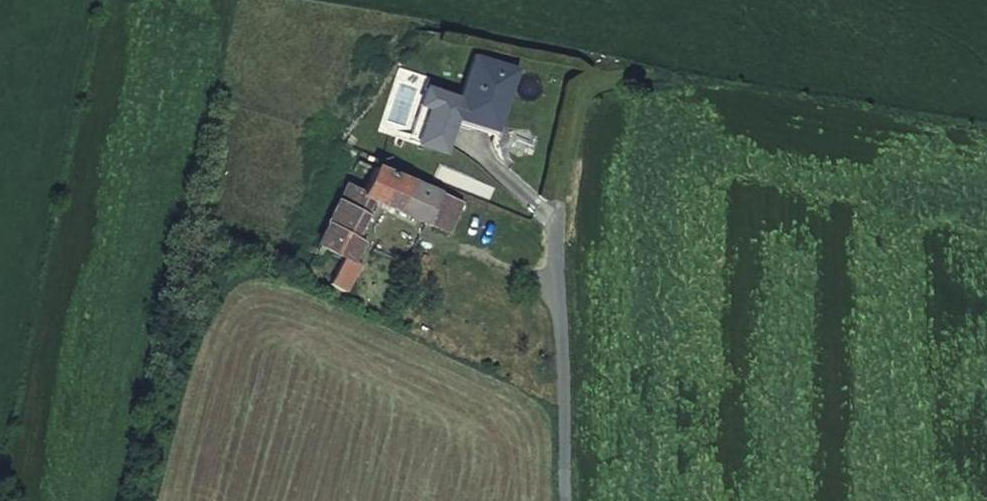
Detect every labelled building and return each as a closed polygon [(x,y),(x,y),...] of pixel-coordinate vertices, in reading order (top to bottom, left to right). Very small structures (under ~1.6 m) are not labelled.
[(513,70),(473,58),(455,117),(495,129),(513,70)] [(370,200),(426,223),(447,232),(460,203),(373,168),(362,192),(360,196),(370,200)] [(362,217),(370,200),(360,196),(362,192),(346,184),(317,244),(344,257),(351,261),(355,254),(364,235),(358,233),(364,218),(362,217)] [(344,257),(330,284),(344,291),(361,258),(355,254),(351,261),(344,257)] [(330,284),(325,293),(340,300),(344,291),(330,284)]
